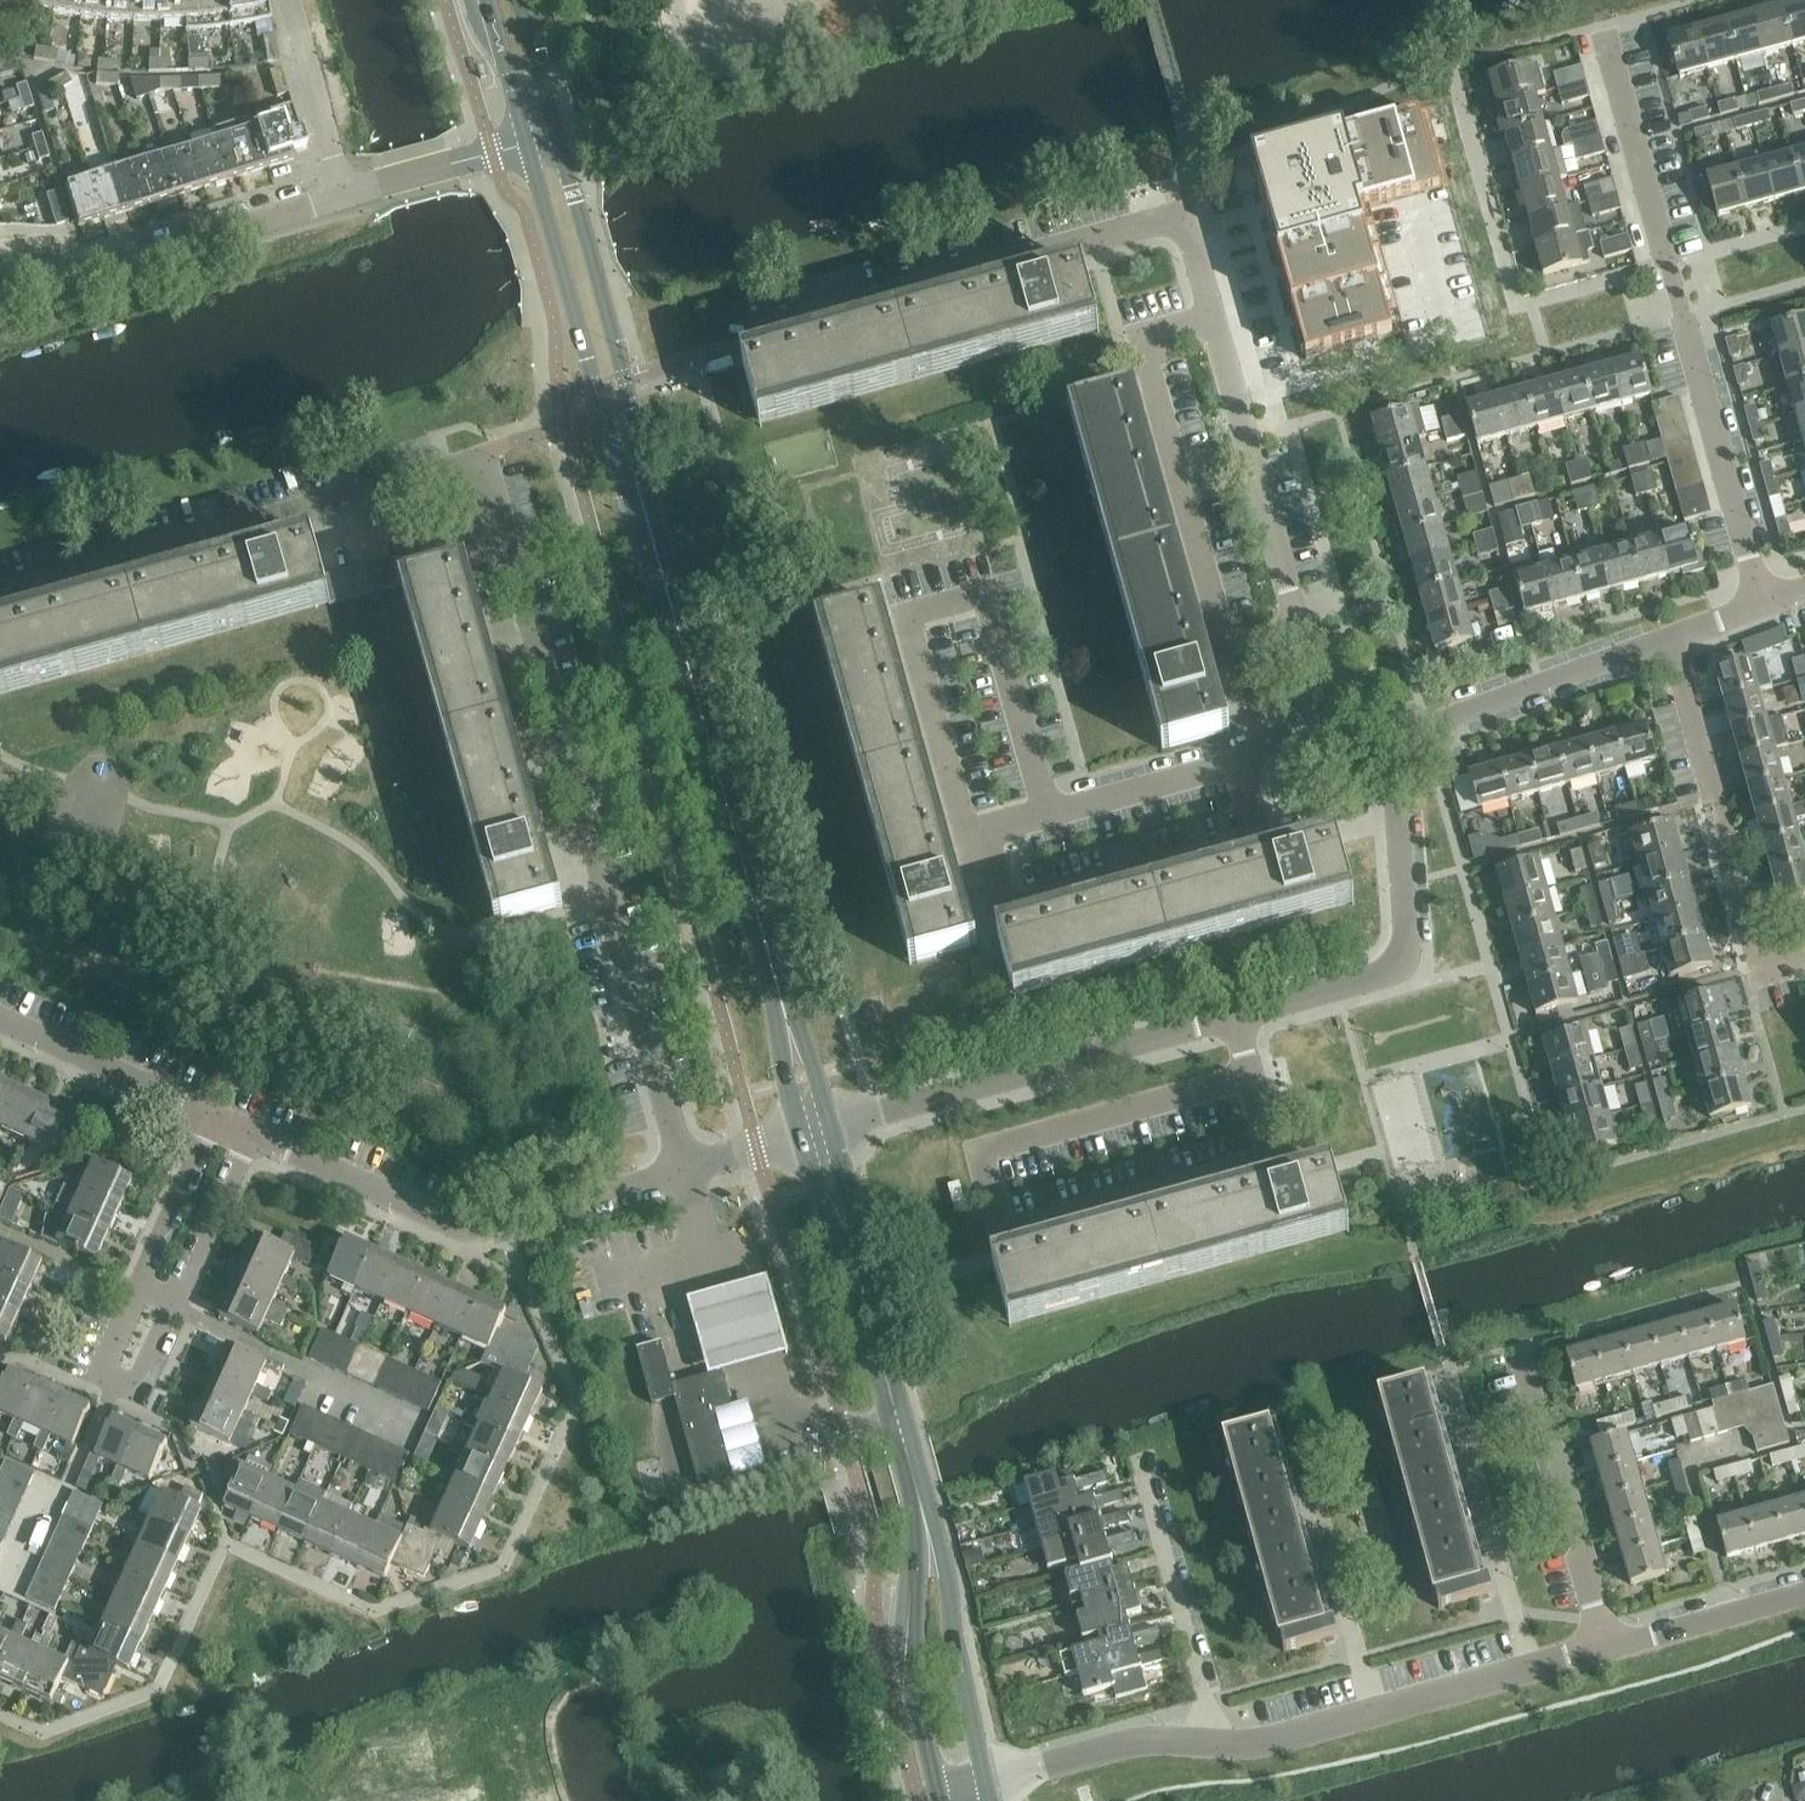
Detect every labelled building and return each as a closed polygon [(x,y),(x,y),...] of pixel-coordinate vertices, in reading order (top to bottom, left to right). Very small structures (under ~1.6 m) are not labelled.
[(28,8),(29,0),(2,0),(2,2),(28,8)] [(54,13),(56,0),(29,0),(28,8),(54,13)] [(81,17),(82,0),(56,0),(54,13),(81,17)] [(107,20),(108,0),(82,0),(81,17),(107,20)] [(134,22),(134,0),(108,0),(107,20),(134,22)] [(161,22),(160,0),(134,0),(134,22),(161,22)] [(187,21),(185,0),(160,0),(161,22),(187,21)] [(187,21),(188,31),(216,28),(231,26),(227,0),(185,0),(187,21)] [(231,26),(258,22),(271,19),(268,0),(227,0),(231,26)] [(1782,7),(1793,46),(1804,43),(1804,1),(1782,7)] [(1782,7),(1754,15),(1764,54),(1793,46),(1782,7)] [(1754,15),(1726,22),(1736,62),(1764,54),(1754,15)] [(1726,22),(1698,30),(1708,70),(1736,62),(1726,22)] [(1708,70),(1698,30),(1669,38),(1679,77),(1708,70)] [(279,61),(275,35),(263,37),(267,63),(279,61)] [(208,38),(186,39),(188,60),(210,58),(208,38)] [(34,59),(45,61),(47,49),(36,47),(34,59)] [(47,49),(45,61),(55,63),(57,51),(47,49)] [(79,54),(78,66),(92,68),(93,61),(88,55),(79,54)] [(66,55),(65,64),(73,66),(75,57),(66,55)] [(210,58),(188,60),(189,72),(210,70),(210,58)] [(159,72),(159,60),(149,60),(149,72),(159,72)] [(170,60),(159,60),(159,72),(171,71),(170,60)] [(98,61),(97,72),(108,73),(109,62),(98,61)] [(109,62),(108,73),(118,74),(119,63),(109,62)] [(1554,74),(1558,90),(1586,82),(1582,66),(1554,74)] [(1489,77),(1497,106),(1536,95),(1528,67),(1489,77)] [(270,72),(277,97),(289,93),(281,68),(270,72)] [(96,84),(106,85),(108,73),(97,72),(96,84)] [(53,93),(62,88),(67,100),(92,91),(87,76),(67,73),(47,83),(53,93)] [(108,73),(106,85),(117,86),(118,74),(108,73)] [(198,78),(198,90),(220,88),(219,77),(198,78)] [(136,99),(148,95),(145,87),(142,79),(132,79),(129,79),(130,82),(136,99)] [(170,91),(170,79),(159,79),(159,91),(170,91)] [(181,79),(170,79),(170,91),(181,91),(181,79)] [(1586,82),(1558,90),(1562,105),(1590,97),(1586,82)] [(15,87),(19,99),(30,95),(26,83),(15,87)] [(1791,85),(1774,90),(1777,100),(1794,96),(1791,85)] [(118,87),(102,92),(108,109),(123,105),(118,87)] [(11,90),(1,93),(5,103),(8,102),(14,100),(11,90)] [(1777,100),(1774,90),(1757,95),(1760,105),(1777,100)] [(30,95),(19,99),(23,111),(34,107),(30,95)] [(1497,106),(1505,134),(1544,123),(1536,95),(1497,106)] [(1718,105),(1721,116),(1738,111),(1736,101),(1718,105)] [(1790,105),(1793,116),(1804,112),(1804,101),(1790,105)] [(292,105),(278,109),(292,153),(306,149),(292,105)] [(278,109),(252,117),(268,168),(294,160),(292,153),(278,109)] [(1689,113),(1692,124),(1709,119),(1707,109),(1689,113)] [(1768,111),(1751,116),(1754,126),(1771,122),(1768,111)] [(1754,126),(1751,116),(1734,121),(1737,131),(1754,126)] [(213,129),(216,139),(229,180),(268,168),(252,117),(213,129)] [(1505,134),(1512,162),(1552,151),(1544,123),(1505,134)] [(1565,148),(1573,146),(1602,138),(1597,123),(1565,131),(1562,138),(1565,148)] [(1694,132),(1697,142),(1715,137),(1712,127),(1694,132)] [(31,137),(35,149),(46,146),(42,133),(31,137)] [(1325,149),(1245,172),(1263,237),(1300,367),(1380,345),(1344,215),(1394,201),(1375,135),(1325,149)] [(1602,138),(1573,146),(1578,161),(1606,153),(1602,138)] [(216,139),(191,147),(204,188),(229,180),(216,139)] [(46,146),(35,149),(39,161),(50,157),(46,146)] [(191,147),(166,155),(179,196),(204,188),(191,147)] [(1512,162),(1520,190),(1560,180),(1559,179),(1567,177),(1560,151),(1552,153),(1552,151),(1512,162)] [(1792,154),(1803,194),(1804,193),(1804,151),(1792,154)] [(1792,154),(1764,162),(1775,202),(1803,194),(1792,154)] [(166,155),(141,162),(154,203),(179,196),(166,155)] [(141,162),(116,170),(129,211),(154,203),(141,162)] [(1764,162),(1736,170),(1747,209),(1775,202),(1764,162)] [(116,170),(91,177),(104,219),(129,211),(116,170)] [(1747,209),(1736,170),(1707,178),(1718,217),(1747,209)] [(104,219),(91,177),(65,186),(78,227),(104,219)] [(1585,186),(1589,202),(1617,194),(1613,179),(1585,186)] [(1520,190),(1528,218),(1567,208),(1560,180),(1520,190)] [(46,195),(56,226),(69,222),(60,191),(46,195)] [(1617,194),(1589,202),(1593,217),(1621,209),(1617,194)] [(1528,218),(1536,247),(1575,236),(1567,208),(1528,218)] [(1575,236),(1536,247),(1544,276),(1583,265),(1580,253),(1594,250),(1589,233),(1575,237),(1575,236)] [(1600,243),(1605,259),(1633,251),(1628,235),(1600,243)] [(1025,289),(744,367),(759,420),(1098,325),(1083,272),(1047,282),(1045,275),(1047,275),(1046,274),(1021,281),(1021,282),(1023,282),(1025,289)] [(1780,356),(1804,350),(1804,319),(1772,327),(1780,356)] [(1726,341),(1731,358),(1741,355),(1736,338),(1726,341)] [(1788,385),(1804,380),(1804,350),(1780,356),(1788,385)] [(1641,358),(1612,366),(1622,404),(1652,396),(1641,358)] [(1612,366),(1583,374),(1593,412),(1622,404),(1612,366)] [(1734,370),(1739,387),(1749,384),(1744,367),(1734,370)] [(1583,374),(1554,382),(1564,420),(1593,412),(1583,374)] [(1795,413),(1804,410),(1804,380),(1788,385),(1795,413)] [(1554,382),(1525,390),(1536,428),(1564,420),(1554,382)] [(1525,390),(1497,398),(1507,436),(1536,428),(1525,390)] [(1207,677),(1129,395),(1076,410),(1171,749),(1223,735),(1213,699),(1220,697),(1221,699),(1222,698),(1215,673),(1213,673),(1214,675),(1207,677)] [(1652,405),(1656,420),(1683,412),(1679,397),(1652,405)] [(1507,436),(1497,398),(1467,407),(1478,444),(1507,436)] [(1745,409),(1749,426),(1760,423),(1755,406),(1745,409)] [(1372,420),(1380,450),(1418,439),(1427,437),(1419,407),(1372,420)] [(1803,441),(1804,440),(1804,410),(1795,413),(1803,441)] [(1656,420),(1660,434),(1687,426),(1683,412),(1656,420)] [(1442,421),(1445,432),(1465,426),(1462,415),(1442,421)] [(1760,423),(1749,426),(1754,443),(1765,440),(1760,423)] [(1465,426),(1445,432),(1448,442),(1467,437),(1465,426)] [(1660,434),(1664,448),(1691,441),(1687,426),(1660,434)] [(1380,450),(1388,479),(1426,468),(1418,439),(1380,450)] [(1664,448),(1668,463),(1695,455),(1691,441),(1664,448)] [(1645,444),(1635,447),(1640,467),(1650,464),(1645,444)] [(1640,467),(1635,447),(1624,450),(1629,470),(1640,467)] [(1441,454),(1432,456),(1435,466),(1444,463),(1441,454)] [(1668,463),(1672,478),(1699,470),(1695,455),(1668,463)] [(1587,460),(1576,463),(1582,483),(1593,480),(1587,460)] [(1760,465),(1765,482),(1775,479),(1771,462),(1760,465)] [(1582,483),(1576,463),(1566,466),(1572,486),(1582,483)] [(1388,479),(1396,507),(1434,497),(1426,468),(1388,479)] [(1672,478),(1676,492),(1703,485),(1699,470),(1672,478)] [(1653,472),(1642,475),(1647,494),(1658,491),(1653,472)] [(1458,479),(1461,490),(1480,484),(1477,473),(1458,479)] [(1647,494),(1642,475),(1631,477),(1637,497),(1647,494)] [(1530,476),(1519,479),(1524,499),(1535,496),(1530,476)] [(1524,499),(1519,479),(1509,482),(1514,502),(1524,499)] [(1775,479),(1765,482),(1770,499),(1780,496),(1775,479)] [(1480,484),(1461,490),(1464,500),(1483,494),(1480,484)] [(1676,492),(1680,506),(1707,499),(1703,485),(1676,492)] [(1595,488),(1585,490),(1590,510),(1600,507),(1595,488)] [(1590,510),(1585,490),(1574,493),(1579,513),(1590,510)] [(1396,507),(1404,536),(1442,526),(1434,497),(1396,507)] [(1707,499),(1680,506),(1685,521),(1711,514),(1707,499)] [(1537,503),(1527,506),(1532,526),(1543,523),(1537,503)] [(1532,526),(1527,506),(1516,509),(1522,529),(1532,526)] [(1776,521),(1781,538),(1791,535),(1786,518),(1776,521)] [(1404,536),(1412,565),(1450,555),(1442,526),(1404,536)] [(1659,537),(1670,575),(1682,571),(1684,576),(1705,570),(1700,552),(1699,553),(1695,554),(1689,529),(1671,534),(1668,526),(1657,529),(1659,537)] [(1474,536),(1477,547),(1496,542),(1493,531),(1474,536)] [(1659,537),(1630,545),(1641,583),(1670,575),(1659,537)] [(1496,542),(1477,547),(1479,557),(1499,552),(1496,542)] [(1590,557),(1573,562),(1583,599),(1612,591),(1602,553),(1599,544),(1587,547),(1590,557)] [(0,633),(0,690),(329,598),(324,577),(315,545),(279,555),(277,548),(278,548),(278,546),(252,554),(253,555),(254,555),(256,562),(0,633)] [(1630,545),(1602,553),(1612,591),(1641,583),(1630,545)] [(1545,569),(1544,570),(1554,607),(1583,599),(1573,562),(1558,566),(1555,552),(1541,555),(1545,569)] [(409,584),(440,575),(434,553),(395,564),(401,586),(402,587),(409,585),(409,584)] [(1412,565),(1420,594),(1458,583),(1450,555),(1412,565)] [(379,562),(387,589),(387,590),(401,586),(395,564),(393,558),(379,562)] [(352,569),(338,573),(346,601),(359,597),(352,569)] [(409,584),(409,585),(504,923),(556,909),(546,873),(553,871),(554,872),(555,872),(548,846),(546,847),(547,848),(540,850),(461,569),(440,575),(409,584)] [(1554,607),(1544,570),(1515,578),(1525,615),(1554,607)] [(324,577),(329,598),(331,605),(346,601),(338,573),(324,577)] [(1420,594),(1428,622),(1466,612),(1458,583),(1420,594)] [(1489,594),(1493,605),(1512,600),(1509,589),(1489,594)] [(1512,600),(1493,605),(1495,615),(1515,610),(1512,600)] [(954,889),(876,609),(824,624),(918,963),(970,948),(960,913),(967,911),(968,912),(969,911),(962,886),(961,886),(961,887),(954,889)] [(1466,612),(1428,622),(1436,652),(1474,642),(1466,612)] [(1764,658),(1750,662),(1716,672),(1725,701),(1759,692),(1773,688),(1764,658)] [(1798,680),(1804,678),(1804,660),(1804,658),(1793,661),(1798,680)] [(1725,701),(1733,730),(1767,721),(1759,692),(1725,701)] [(1781,717),(1767,721),(1733,730),(1741,759),(1775,750),(1789,746),(1781,717)] [(1789,728),(1794,743),(1804,740),(1804,724),(1789,728)] [(1655,761),(1646,727),(1616,735),(1626,769),(1655,761)] [(1626,769),(1616,735),(1587,743),(1597,777),(1626,769)] [(1597,777),(1587,743),(1558,751),(1568,785),(1597,777)] [(1741,759),(1749,788),(1783,779),(1775,750),(1741,759)] [(1568,785),(1558,751),(1529,759),(1539,793),(1568,785)] [(1529,759),(1500,767),(1510,801),(1539,793),(1529,759)] [(1510,801),(1500,767),(1471,775),(1480,809),(1510,801)] [(1749,788),(1757,817),(1791,808),(1783,779),(1749,788)] [(1655,798),(1636,804),(1639,815),(1658,810),(1655,798)] [(1639,815),(1636,804),(1615,809),(1619,821),(1639,815)] [(1757,817),(1765,846),(1799,837),(1791,808),(1757,817)] [(1597,814),(1578,820),(1581,832),(1600,826),(1597,814)] [(1581,832),(1578,820),(1557,825),(1561,837),(1581,832)] [(1632,836),(1640,864),(1681,853),(1673,824),(1632,836)] [(1539,830),(1520,836),(1523,848),(1542,842),(1539,830)] [(1523,848),(1520,836),(1499,841),(1503,853),(1523,848)] [(1773,875),(1804,866),(1804,860),(1799,837),(1765,846),(1773,875)] [(1279,861),(999,939),(1013,991),(1352,897),(1338,845),(1302,855),(1300,848),(1302,847),(1301,846),(1275,853),(1276,854),(1277,854),(1279,861)] [(1588,848),(1594,868),(1606,865),(1600,845),(1588,848)] [(1570,853),(1576,873),(1587,870),(1582,850),(1570,853)] [(1640,864),(1648,892),(1689,881),(1681,853),(1640,864)] [(1497,873),(1505,902),(1547,890),(1539,862),(1497,873)] [(1773,875),(1781,905),(1804,898),(1804,866),(1773,875)] [(1648,892),(1656,921),(1697,909),(1689,881),(1648,892)] [(1598,885),(1604,905),(1616,901),(1610,882),(1598,885)] [(1580,890),(1586,910),(1598,906),(1592,887),(1580,890)] [(1505,902),(1513,930),(1554,918),(1547,890),(1505,902)] [(1616,901),(1604,905),(1609,925),(1621,921),(1616,901)] [(1598,906),(1586,910),(1591,929),(1603,926),(1598,906)] [(1797,911),(1804,937),(1804,908),(1797,911)] [(1656,921),(1663,949),(1705,937),(1697,909),(1656,921)] [(1513,930),(1521,958),(1562,947),(1554,918),(1513,930)] [(1705,937),(1663,949),(1671,977),(1713,966),(1705,937)] [(1614,941),(1620,961),(1632,958),(1626,938),(1614,941)] [(1596,946),(1601,966),(1613,963),(1608,942),(1596,946)] [(1521,958),(1528,986),(1570,975),(1562,947),(1521,958)] [(989,958),(972,963),(979,990),(997,985),(989,958)] [(1632,958),(1620,961),(1625,980),(1637,977),(1632,958)] [(1613,963),(1601,966),(1607,985),(1619,982),(1613,963)] [(1570,975),(1528,986),(1536,1015),(1578,1003),(1570,975)] [(1677,996),(1679,1005),(1690,1002),(1687,993),(1677,996)] [(1675,1038),(1687,1034),(1728,1023),(1720,994),(1690,1002),(1679,1005),(1679,1006),(1668,1009),(1675,1036),(1675,1038)] [(1638,1027),(1643,1046),(1655,1043),(1650,1023),(1638,1027)] [(1728,1023),(1687,1034),(1695,1062),(1736,1051),(1728,1023)] [(1620,1032),(1625,1051),(1637,1048),(1632,1028),(1620,1032)] [(1544,1043),(1552,1071),(1593,1060),(1586,1031),(1544,1043)] [(1655,1043),(1643,1046),(1649,1066),(1661,1063),(1655,1043)] [(1637,1048),(1625,1051),(1631,1071),(1643,1068),(1637,1048)] [(1695,1062),(1702,1090),(1744,1079),(1736,1051),(1695,1062)] [(1552,1071),(1560,1100),(1601,1088),(1593,1060),(1552,1071)] [(1653,1083),(1659,1102),(1671,1099),(1665,1079),(1653,1083)] [(1744,1079),(1702,1090),(1710,1119),(1752,1107),(1744,1079)] [(19,1090),(19,1089),(0,1081),(0,1127),(2,1128),(19,1090)] [(1635,1087),(1641,1107),(1652,1104),(1647,1084),(1635,1087)] [(1560,1100),(1568,1127),(1609,1116),(1601,1088),(1560,1100)] [(28,1140),(45,1102),(46,1101),(19,1089),(19,1090),(2,1128),(28,1140)] [(1671,1099),(1659,1102),(1664,1122),(1676,1119),(1671,1099)] [(28,1140),(55,1152),(73,1114),(46,1101),(45,1102),(28,1140)] [(1652,1104),(1641,1107),(1646,1127),(1658,1124),(1652,1104)] [(1609,1116),(1568,1127),(1575,1156),(1617,1145),(1609,1116)] [(67,1127),(60,1142),(75,1148),(79,1140),(81,1134),(81,1133),(67,1127)] [(93,1167),(86,1184),(83,1190),(121,1207),(134,1180),(97,1163),(99,1159),(82,1151),(78,1160),(93,1167)] [(1272,1182),(1274,1189),(993,1268),(1008,1320),(1347,1226),(1332,1173),(1297,1183),(1295,1176),(1296,1176),(1296,1174),(1270,1181),(1270,1183),(1272,1182)] [(82,1193),(74,1211),(71,1217),(109,1234),(121,1207),(83,1190),(86,1184),(70,1177),(66,1186),(82,1193)] [(9,1185),(0,1181),(0,1204),(9,1185)] [(960,1183),(948,1186),(956,1214),(968,1211),(960,1183)] [(0,1216),(0,1217),(13,1223),(16,1216),(13,1206),(6,1203),(0,1216)] [(71,1217),(74,1211),(58,1204),(54,1213),(46,1216),(44,1239),(58,1246),(59,1244),(78,1252),(77,1253),(80,1254),(80,1253),(97,1261),(109,1234),(71,1217)] [(293,1259),(294,1259),(309,1266),(318,1248),(286,1233),(280,1246),(257,1236),(245,1263),(283,1281),(286,1276),(293,1259)] [(0,1257),(0,1274),(32,1288),(44,1261),(7,1245),(9,1241),(0,1237),(0,1248),(4,1249),(0,1257)] [(329,1277),(355,1289),(356,1289),(374,1251),(347,1238),(329,1277)] [(356,1289),(382,1301),(383,1301),(400,1263),(374,1251),(356,1289)] [(301,1283),(286,1276),(283,1281),(245,1263),(233,1290),(271,1307),(274,1302),(281,1285),(297,1292),(301,1283)] [(383,1301),(408,1313),(409,1313),(427,1275),(400,1263),(383,1301)] [(1753,1284),(1760,1282),(1763,1281),(1758,1264),(1748,1266),(1753,1284)] [(19,1316),(32,1288),(0,1274),(0,1307),(19,1316)] [(409,1313),(435,1325),(436,1325),(453,1287),(427,1275),(409,1313)] [(1768,1299),(1765,1288),(1763,1281),(1760,1282),(1753,1284),(1758,1302),(1768,1299)] [(703,1303),(695,1305),(717,1380),(726,1378),(753,1370),(781,1362),(792,1359),(771,1283),(759,1287),(731,1295),(703,1303)] [(436,1325),(461,1337),(463,1337),(480,1299),(453,1287),(436,1325)] [(282,1327),(289,1310),(274,1302),(271,1307),(233,1290),(221,1317),(259,1335),(266,1320),(282,1327)] [(463,1337),(488,1349),(489,1349),(497,1330),(498,1331),(505,1315),(507,1311),(480,1299),(463,1337)] [(507,1311),(505,1315),(517,1321),(523,1309),(511,1304),(507,1311)] [(7,1343),(19,1316),(0,1307),(0,1340),(7,1343)] [(1717,1350),(1746,1342),(1736,1307),(1708,1315),(1717,1350)] [(1680,1323),(1685,1344),(1689,1358),(1717,1350),(1708,1315),(1680,1323)] [(1769,1341),(1771,1341),(1779,1338),(1774,1320),(1764,1323),(1769,1341)] [(1689,1358),(1685,1344),(1680,1323),(1651,1331),(1661,1366),(1689,1358)] [(323,1329),(310,1358),(323,1364),(336,1335),(323,1329)] [(358,1329),(352,1342),(361,1346),(367,1333),(358,1329)] [(538,1349),(498,1331),(497,1330),(489,1349),(488,1349),(481,1363),(503,1373),(504,1372),(524,1381),(525,1380),(539,1349),(538,1349)] [(1661,1366),(1651,1331),(1623,1339),(1633,1374),(1661,1366)] [(336,1335),(323,1364),(336,1369),(349,1341),(336,1335)] [(1779,1338),(1771,1341),(1769,1341),(1774,1359),(1784,1356),(1779,1338)] [(1623,1339),(1595,1347),(1605,1382),(1633,1374),(1623,1339)] [(349,1341),(336,1369),(348,1375),(361,1346),(352,1342),(349,1341)] [(724,1385),(712,1378),(684,1385),(674,1388),(662,1344),(650,1347),(638,1350),(653,1404),(663,1402),(675,1398),(700,1486),(734,1476),(716,1412),(730,1408),(730,1406),(724,1385)] [(229,1346),(217,1373),(255,1390),(257,1385),(265,1369),(281,1376),(285,1367),(268,1359),(266,1363),(229,1346)] [(361,1346),(348,1375),(361,1381),(374,1352),(361,1346)] [(1595,1347),(1567,1355),(1576,1390),(1605,1382),(1595,1347)] [(374,1352),(361,1381),(373,1387),(386,1358),(374,1352)] [(392,1360),(379,1389),(391,1395),(404,1366),(392,1360)] [(404,1366),(391,1395),(404,1400),(417,1372),(404,1366)] [(25,1424),(20,1421),(38,1384),(11,1371),(0,1395),(0,1412),(16,1419),(9,1435),(18,1439),(25,1424)] [(417,1372),(404,1400),(416,1406),(429,1377),(417,1372)] [(524,1381),(504,1372),(503,1373),(494,1393),(479,1386),(475,1396),(490,1403),(493,1398),(531,1416),(544,1389),(525,1380),(524,1381)] [(217,1373),(205,1400),(243,1417),(245,1412),(253,1394),(269,1401),(273,1392),(257,1385),(255,1390),(217,1373)] [(429,1377),(416,1406),(429,1412),(442,1383),(429,1377)] [(1792,1396),(1795,1395),(1790,1377),(1780,1380),(1785,1398),(1792,1396)] [(1480,1582),(1425,1382),(1379,1394),(1434,1596),(1436,1595),(1440,1609),(1493,1595),(1493,1593),(1492,1594),(1488,1581),(1489,1580),(1489,1579),(1480,1582)] [(1748,1392),(1748,1391),(1745,1382),(1728,1387),(1731,1397),(1748,1392)] [(45,1451),(52,1436),(47,1434),(65,1396),(38,1384),(20,1421),(25,1424),(43,1432),(36,1447),(45,1451)] [(1744,1428),(1753,1438),(1786,1429),(1774,1386),(1713,1403),(1715,1409),(1724,1407),(1724,1406),(1737,1403),(1744,1428)] [(1728,1387),(1710,1392),(1713,1402),(1731,1397),(1728,1387)] [(293,1392),(287,1405),(296,1409),(302,1396),(293,1392)] [(1795,1395),(1792,1396),(1785,1398),(1790,1416),(1800,1413),(1795,1395)] [(47,1434),(52,1436),(69,1443),(62,1459),(71,1463),(79,1446),(75,1445),(92,1408),(65,1396),(47,1434)] [(1692,1408),(1692,1407),(1689,1397),(1671,1402),(1674,1413),(1692,1408)] [(463,1422),(478,1430),(480,1425),(519,1443),(531,1416),(493,1398),(490,1403),(483,1420),(467,1413),(465,1418),(463,1422)] [(243,1417),(205,1400),(192,1427),(230,1445),(241,1421),(257,1428),(261,1419),(245,1412),(243,1417)] [(1671,1402),(1655,1407),(1654,1407),(1657,1418),(1674,1413),(1671,1402)] [(1737,1403),(1724,1406),(1724,1407),(1731,1432),(1744,1428),(1737,1403)] [(291,1434),(304,1440),(317,1411),(304,1405),(291,1434)] [(736,1474),(769,1466),(767,1455),(761,1435),(756,1414),(754,1405),(720,1414),(736,1474)] [(453,1407),(451,1412),(465,1418),(467,1413),(453,1407)] [(1724,1407),(1715,1409),(1711,1410),(1710,1410),(1718,1436),(1731,1432),(1724,1407)] [(1710,1410),(1698,1414),(1697,1414),(1704,1439),(1718,1436),(1710,1410)] [(304,1440),(316,1446),(329,1417),(317,1411),(304,1440)] [(1636,1424),(1636,1423),(1633,1413),(1615,1418),(1618,1429),(1636,1424)] [(1688,1436),(1689,1436),(1691,1443),(1704,1439),(1697,1414),(1683,1418),(1688,1436)] [(316,1446),(329,1452),(342,1423),(329,1417),(316,1446)] [(124,1469),(141,1431),(114,1418),(97,1455),(93,1453),(85,1470),(77,1486),(87,1491),(95,1474),(102,1459),(119,1467),(124,1469)] [(275,1432),(284,1436),(290,1422),(282,1418),(275,1432)] [(1615,1418),(1598,1423),(1601,1434),(1618,1429),(1615,1418)] [(1683,1418),(1673,1421),(1678,1439),(1688,1436),(1683,1418)] [(342,1423),(329,1452),(342,1457),(355,1428),(342,1423)] [(1270,1424),(1224,1437),(1279,1638),(1281,1638),(1285,1652),(1338,1637),(1338,1636),(1337,1636),(1334,1623),(1334,1622),(1325,1624),(1270,1424)] [(451,1449),(466,1456),(468,1452),(507,1470),(519,1443),(480,1425),(478,1430),(470,1447),(455,1440),(451,1449)] [(1753,1438),(1757,1453),(1790,1444),(1786,1429),(1753,1438)] [(168,1443),(141,1431),(124,1469),(119,1467),(112,1482),(121,1486),(128,1471),(151,1481),(168,1443)] [(347,1460),(360,1465),(373,1437),(360,1431),(347,1460)] [(428,1432),(419,1454),(429,1458),(439,1437),(428,1432)] [(1634,1463),(1634,1462),(1626,1434),(1592,1444),(1600,1472),(1634,1463)] [(360,1465),(372,1471),(385,1442),(373,1437),(360,1465)] [(372,1471),(385,1477),(398,1448),(385,1442),(372,1471)] [(398,1448),(385,1477),(397,1483),(411,1454),(398,1448)] [(1789,1452),(1788,1452),(1791,1462),(1804,1459),(1804,1448),(1789,1452)] [(438,1476),(454,1483),(456,1479),(495,1496),(507,1470),(468,1452),(466,1456),(458,1474),(443,1467),(438,1476)] [(1788,1452),(1771,1457),(1773,1467),(1791,1462),(1788,1452)] [(6,1460),(0,1473),(29,1486),(35,1473),(6,1460)] [(1685,1479),(1680,1461),(1669,1464),(1674,1482),(1675,1481),(1685,1479)] [(1753,1472),(1750,1462),(1733,1467),(1735,1477),(1753,1472)] [(1600,1472),(1608,1500),(1642,1491),(1634,1463),(1600,1472)] [(225,1505),(251,1517),(269,1479),(242,1467),(225,1505)] [(1715,1472),(1715,1474),(1718,1482),(1735,1477),(1733,1467),(1715,1472)] [(0,1473),(0,1488),(23,1498),(29,1486),(0,1473)] [(1025,1483),(1031,1505),(1061,1497),(1064,1508),(1094,1499),(1094,1498),(1080,1502),(1077,1492),(1108,1483),(1106,1473),(1074,1482),(1074,1481),(1059,1485),(1056,1475),(1025,1483)] [(251,1517),(278,1529),(296,1491),(269,1479),(251,1517)] [(426,1503),(442,1510),(444,1505),(483,1523),(495,1496),(456,1479),(454,1483),(446,1501),(431,1494),(426,1503)] [(1685,1479),(1675,1481),(1674,1482),(1679,1499),(1689,1497),(1685,1479)] [(278,1529),(306,1542),(323,1504),(327,1494),(300,1482),(296,1491),(278,1529)] [(17,1511),(23,1498),(0,1488),(0,1503),(17,1511)] [(1031,1505),(1037,1527),(1067,1518),(1070,1529),(1100,1521),(1100,1520),(1097,1509),(1124,1502),(1121,1491),(1094,1499),(1064,1508),(1061,1497),(1031,1505)] [(1642,1491),(1608,1500),(1615,1528),(1650,1519),(1642,1491)] [(75,1492),(69,1504),(98,1518),(104,1505),(75,1492)] [(164,1492),(152,1518),(190,1536),(202,1509),(164,1492)] [(306,1542),(332,1554),(349,1515),(353,1506),(328,1495),(323,1504),(306,1542)] [(1804,1537),(1804,1510),(1802,1500),(1774,1508),(1784,1542),(1804,1537)] [(0,1503),(0,1518),(12,1524),(17,1511),(0,1503)] [(69,1504),(64,1517),(92,1530),(98,1518),(69,1504)] [(411,1517),(408,1525),(426,1534),(427,1530),(443,1537),(470,1550),(483,1523),(444,1505),(442,1510),(434,1528),(411,1517)] [(1774,1508),(1768,1509),(1746,1516),(1756,1550),(1784,1542),(1774,1508)] [(138,1512),(136,1516),(150,1523),(152,1518),(139,1512),(138,1512)] [(1037,1527),(1043,1548),(1073,1539),(1076,1550),(1106,1542),(1106,1541),(1103,1530),(1130,1523),(1127,1513),(1100,1520),(1100,1521),(1070,1529),(1067,1518),(1037,1527)] [(332,1554),(358,1566),(376,1528),(375,1528),(349,1515),(332,1554)] [(376,1528),(358,1566),(385,1578),(392,1563),(391,1563),(402,1540),(401,1539),(406,1528),(380,1516),(375,1528),(376,1528)] [(1746,1516),(1717,1524),(1727,1558),(1756,1550),(1746,1516)] [(64,1517),(58,1529),(87,1542),(92,1530),(64,1517)] [(150,1523),(140,1545),(178,1562),(190,1536),(152,1518),(150,1523)] [(1695,1518),(1686,1520),(1685,1521),(1690,1538),(1700,1536),(1695,1518)] [(1658,1547),(1650,1519),(1615,1528),(1623,1556),(1658,1547)] [(3,1542),(9,1529),(0,1524),(0,1540),(3,1542)] [(408,1525),(406,1528),(401,1539),(402,1540),(391,1563),(392,1563),(424,1578),(443,1537),(427,1530),(426,1534),(408,1525)] [(87,1542),(58,1529),(52,1542),(81,1555),(87,1542)] [(1066,1575),(1112,1562),(1109,1551),(1136,1544),(1133,1534),(1106,1541),(1106,1542),(1076,1550),(1073,1539),(1043,1548),(1049,1570),(1078,1562),(1081,1570),(1066,1574),(1066,1575)] [(1700,1536),(1690,1538),(1695,1556),(1705,1553),(1700,1536)] [(140,1545),(128,1571),(166,1589),(178,1562),(140,1545)] [(970,1549),(965,1550),(969,1566),(974,1565),(985,1562),(980,1546),(970,1549)] [(50,1547),(44,1560),(73,1573),(78,1560),(50,1547)] [(1666,1576),(1658,1547),(1623,1556),(1631,1585),(1666,1576)] [(44,1560),(38,1572),(67,1586),(73,1573),(44,1560)] [(1083,1605),(1135,1590),(1129,1568),(1114,1572),(1112,1562),(1066,1575),(1072,1597),(1081,1595),(1083,1605)] [(128,1571),(116,1598),(154,1615),(166,1589),(128,1571)] [(38,1572),(33,1585),(61,1598),(67,1586),(38,1572)] [(61,1598),(33,1585),(27,1598),(55,1611),(61,1598)] [(1084,1639),(1129,1626),(1127,1616),(1141,1612),(1135,1590),(1083,1605),(1086,1614),(1077,1616),(1084,1639)] [(116,1598),(104,1624),(142,1642),(154,1615),(116,1598)] [(51,1614),(43,1632),(46,1633),(50,1635),(58,1617),(51,1614)] [(17,1638),(21,1641),(28,1625),(19,1621),(12,1636),(0,1631),(0,1675),(17,1638)] [(104,1624),(92,1651),(91,1652),(118,1664),(129,1669),(142,1642),(104,1624)] [(1101,1644),(1060,1655),(1066,1677),(1078,1674),(1109,1665),(1106,1655),(1135,1647),(1136,1647),(1162,1640),(1160,1629),(1159,1630),(1133,1638),(1129,1626),(1084,1639),(1084,1640),(1099,1635),(1101,1644)] [(26,1690),(43,1651),(48,1653),(55,1637),(50,1635),(46,1633),(39,1648),(21,1641),(17,1638),(0,1675),(0,1678),(26,1690)] [(73,1642),(65,1660),(69,1662),(62,1678),(63,1678),(103,1697),(118,1664),(91,1652),(92,1651),(73,1642)] [(1141,1668),(1168,1661),(1166,1650),(1165,1651),(1139,1659),(1136,1647),(1135,1647),(1106,1655),(1109,1665),(1078,1674),(1085,1696),(1099,1692),(1114,1688),(1116,1698),(1147,1690),(1141,1668)] [(43,1651),(26,1690),(52,1702),(63,1678),(62,1678),(69,1662),(65,1660),(48,1653),(43,1651)] [(1114,1688),(1099,1692),(1102,1702),(1116,1698),(1114,1688)] [(1795,1800),(1801,1800),(1804,1800),(1804,1784),(1792,1788),(1795,1800)]
